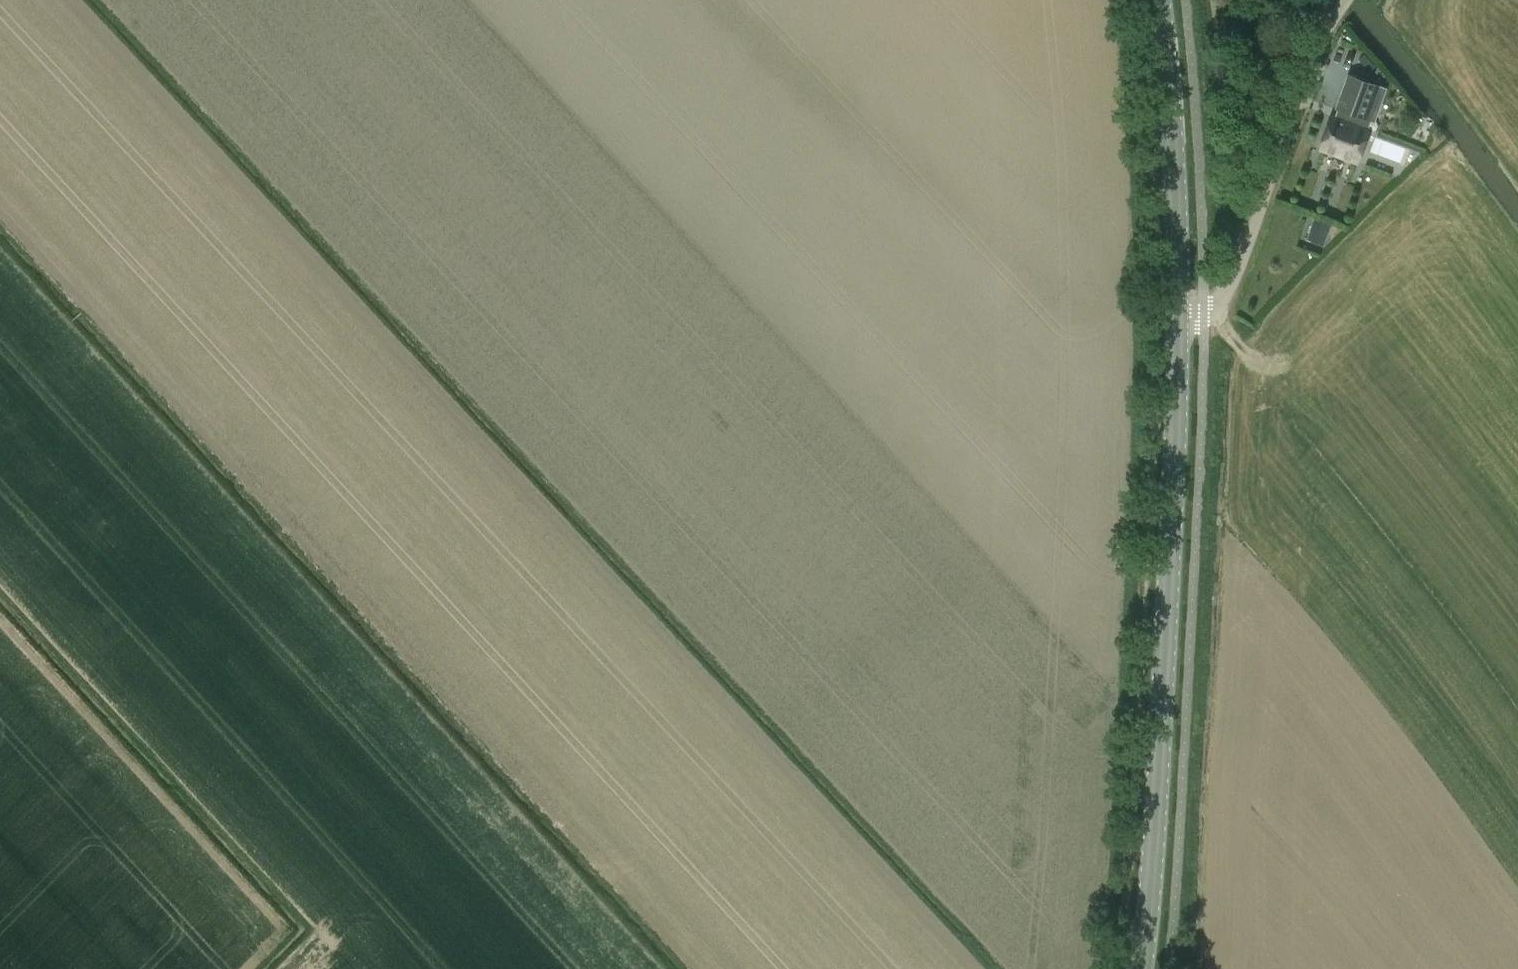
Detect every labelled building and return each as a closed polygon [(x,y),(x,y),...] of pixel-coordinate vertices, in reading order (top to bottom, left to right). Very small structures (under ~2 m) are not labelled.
[(1333,118),(1322,148),(1359,162),(1370,131),(1362,128),(1365,118),(1366,119),(1368,115),(1378,86),(1350,75),(1345,90),(1338,109),(1340,110),(1337,119),(1333,118)] [(1307,213),(1298,239),(1321,247),(1331,222),(1307,213)]
